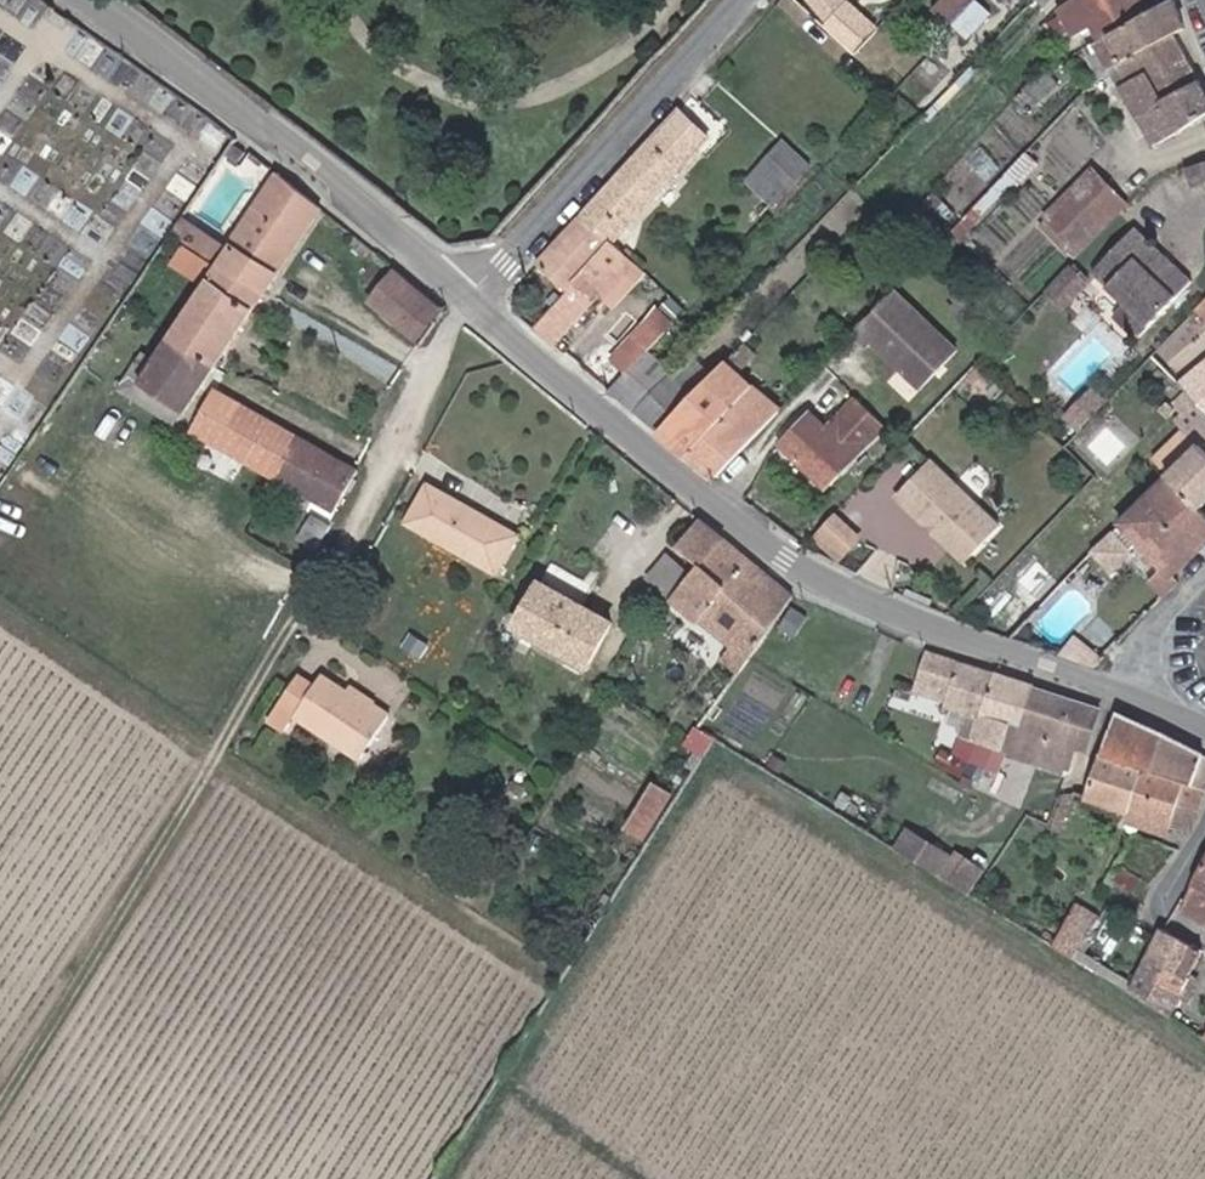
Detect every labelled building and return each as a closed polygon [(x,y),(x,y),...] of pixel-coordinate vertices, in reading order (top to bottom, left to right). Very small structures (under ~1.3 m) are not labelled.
[(822,28),(845,4),(842,0),(802,0),(822,28)] [(852,0),(828,27),(858,54),(882,26),(852,0)] [(953,19),(971,0),(932,0),(953,19)] [(1065,4),(1083,30),(1098,20),(1108,33),(1158,0),(1070,0),(1065,4)] [(1116,69),(1175,29),(1187,20),(1180,0),(1158,0),(1108,33),(1084,49),(1105,78),(1111,72),(1116,69)] [(1116,69),(1130,91),(1126,94),(1158,140),(1204,109),(1204,80),(1175,29),(1116,69)] [(674,112),(589,209),(620,239),(708,142),(674,112)] [(808,166),(781,142),(743,183),(769,208),(808,166)] [(245,154),(232,146),(225,156),(239,165),(245,154)] [(1041,170),(1029,159),(1010,180),(1021,190),(1041,170)] [(1189,169),(1198,188),(1204,185),(1204,162),(1189,169)] [(1130,207),(1096,169),(1047,215),(1076,250),(1099,228),(1103,233),(1130,207)] [(274,173),(130,393),(141,399),(147,389),(185,410),(187,411),(195,400),(323,209),(274,173)] [(620,239),(589,209),(545,259),(574,286),(539,324),(561,342),(607,290),(638,256),(620,239)] [(184,214),(172,232),(184,239),(171,260),(195,275),(219,237),(184,214)] [(1164,250),(1133,224),(1129,229),(1160,255),(1164,250)] [(1193,275),(1164,250),(1160,255),(1129,229),(1093,272),(1128,302),(1117,315),(1141,336),(1193,275)] [(651,269),(638,256),(607,290),(622,303),(651,269)] [(446,304),(402,269),(380,298),(423,333),(446,304)] [(1070,309),(1089,285),(1073,272),(1053,295),(1070,309)] [(963,350),(900,288),(858,331),(873,345),(878,341),(926,388),(963,350)] [(641,356),(656,339),(660,335),(647,322),(612,359),(626,372),(641,356)] [(663,430),(693,456),(750,396),(760,386),(745,372),(759,358),(744,345),(663,430)] [(658,433),(690,399),(641,356),(626,372),(624,374),(613,386),(609,390),(658,433)] [(624,374),(611,363),(600,374),(613,386),(624,374)] [(1189,384),(1193,389),(1204,402),(1204,369),(1189,384)] [(1017,404),(982,371),(972,382),(1007,415),(1017,404)] [(784,408),(760,386),(750,396),(774,418),(784,408)] [(1112,400),(1098,388),(1078,411),(1091,423),(1112,400)] [(141,399),(179,420),(185,410),(147,389),(141,399)] [(1193,389),(1181,400),(1193,414),(1176,432),(1184,440),(1196,453),(1164,486),(1195,515),(1204,504),(1204,402),(1193,389)] [(179,420),(141,399),(130,393),(128,397),(174,429),(179,420)] [(750,396),(693,456),(717,477),(774,418),(750,396)] [(890,425),(862,398),(833,427),(816,410),(787,440),(830,484),(890,425)] [(247,455),(284,473),(303,430),(240,399),(237,407),(223,401),(217,414),(203,407),(193,427),(247,455)] [(185,410),(179,420),(193,427),(203,407),(204,405),(195,400),(187,411),(185,410)] [(1181,411),(1173,403),(1161,416),(1168,424),(1181,411)] [(1078,411),(1073,417),(1087,429),(1091,423),(1078,411)] [(303,430),(284,473),(345,503),(367,460),(303,430)] [(1196,453),(1184,440),(1151,475),(1164,486),(1196,453)] [(1008,528),(938,461),(904,497),(974,564),(1008,528)] [(523,527),(433,480),(410,522),(498,569),(523,527)] [(1139,550),(1164,574),(1151,589),(1166,603),(1180,587),(1175,583),(1204,547),(1204,524),(1195,515),(1164,486),(1120,532),(1139,550)] [(722,588),(746,557),(699,522),(674,554),(699,572),(722,588)] [(850,550),(827,529),(815,542),(838,563),(850,550)] [(1132,558),(1139,550),(1120,532),(1091,561),(1114,583),(1134,561),(1132,558)] [(795,592),(746,557),(722,588),(699,572),(674,607),(737,651),(731,660),(740,666),(795,592)] [(554,562),(546,577),(568,590),(577,575),(554,562)] [(610,619),(552,582),(527,625),(585,660),(610,619)] [(1046,600),(1031,585),(1009,606),(1025,621),(1046,600)] [(428,642),(437,629),(421,619),(413,631),(428,642)] [(1100,655),(1076,635),(1063,650),(1095,661),(1100,655)] [(885,675),(954,699),(966,665),(896,642),(885,675)] [(323,677),(306,664),(285,693),(303,706),(301,712),(363,757),(393,714),(362,691),(359,694),(326,671),(323,677)] [(966,665),(954,699),(951,706),(986,718),(978,741),(986,743),(1004,750),(1013,727),(1027,732),(1044,690),(966,665)] [(1075,774),(1097,707),(1091,706),(1063,697),(1044,690),(1027,732),(1013,727),(1004,750),(986,743),(976,763),(1002,773),(1010,755),(1040,764),(1073,774),(1075,774)] [(915,702),(898,697),(893,714),(909,719),(915,702)] [(891,718),(875,713),(870,727),(885,736),(891,718)] [(1126,717),(1114,754),(1140,763),(1153,726),(1126,717)] [(1167,773),(1180,735),(1153,726),(1140,763),(1148,765),(1167,773)] [(1180,735),(1167,773),(1191,781),(1201,750),(1184,736),(1180,735)] [(673,760),(655,750),(632,788),(648,799),(673,760)] [(1093,796),(1133,808),(1148,765),(1140,763),(1114,754),(1107,752),(1093,796)] [(1148,765),(1133,808),(1152,814),(1167,773),(1148,765)] [(1177,822),(1183,803),(1191,781),(1167,773),(1152,814),(1177,822)] [(979,784),(968,777),(965,783),(975,790),(979,784)] [(1204,811),(1204,786),(1191,781),(1183,803),(1204,811)] [(1177,822),(1200,826),(1204,812),(1204,811),(1183,803),(1177,822)] [(979,873),(903,826),(892,845),(968,892),(979,873)] [(1178,906),(1204,921),(1204,859),(1178,906)] [(1051,941),(1075,956),(1103,912),(1080,897),(1051,941)] [(1167,927),(1164,933),(1136,988),(1175,1012),(1204,952),(1204,948),(1173,930),(1167,927)]
